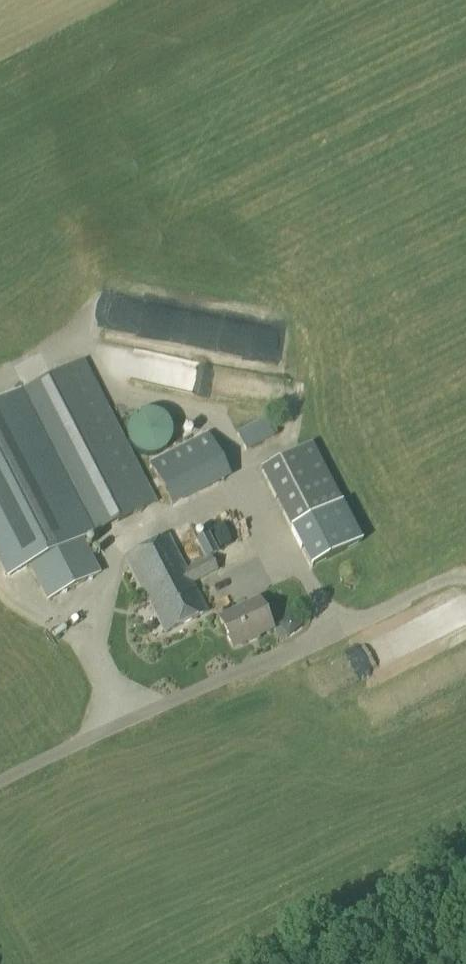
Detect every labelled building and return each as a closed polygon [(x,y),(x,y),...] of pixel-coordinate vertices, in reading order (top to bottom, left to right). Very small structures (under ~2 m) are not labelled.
[(159,361),(157,383),(184,385),(186,363),(159,361)] [(0,404),(0,560),(9,577),(27,568),(43,600),(97,572),(81,541),(155,503),(107,409),(83,362),(9,400),(0,404)] [(147,457),(151,457),(153,457),(157,456),(160,454),(162,453),(164,452),(166,449),(168,447),(169,446),(170,444),(170,442),(171,440),(171,438),(172,436),(172,434),(172,432),(171,430),(171,428),(170,426),(170,425),(168,421),(166,420),(165,418),(164,417),(160,415),(159,414),(157,413),(153,412),(149,412),(145,412),(143,412),(140,414),(138,415),(136,416),(133,418),(132,420),(131,421),(129,423),(128,426),(127,428),(127,430),(127,432),(126,434),(127,436),(127,438),(127,440),(128,442),(129,444),(129,446),(131,447),(132,449),(133,450),(135,452),(138,454),(140,455),(143,456),(145,457),(147,457)] [(236,456),(274,436),(264,418),(227,437),(236,456)] [(172,508),(231,478),(208,433),(148,463),(172,508)] [(302,552),(343,532),(332,510),(342,502),(312,442),(259,469),(302,552)] [(210,558),(186,571),(168,536),(126,558),(165,634),(207,613),(192,583),(217,570),(210,558)] [(219,620),(232,648),(272,629),(259,601),(219,620)] [(294,615),(284,626),(298,639),(308,629),(294,615)]
